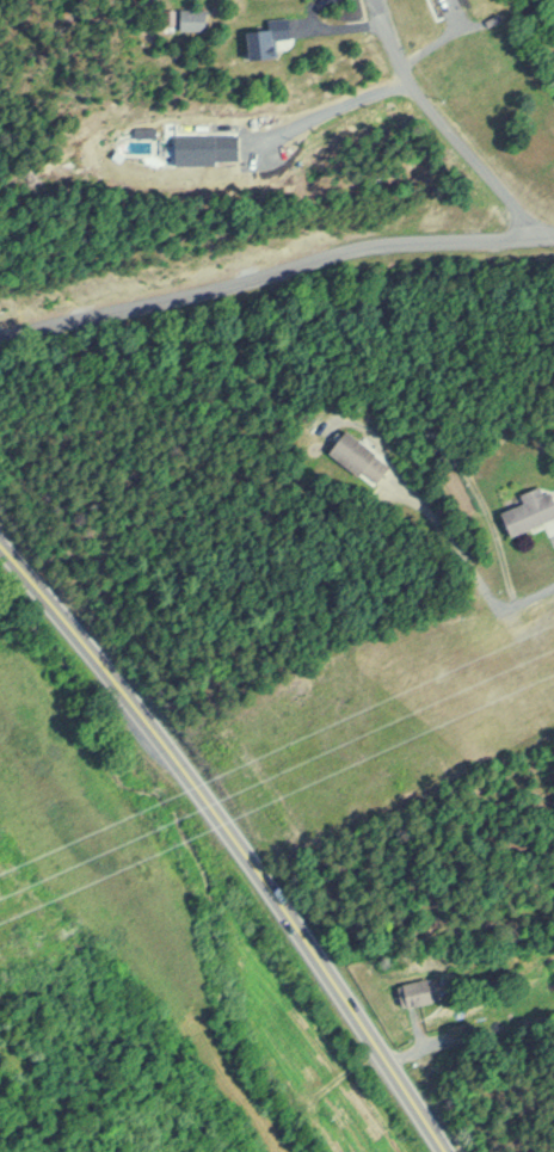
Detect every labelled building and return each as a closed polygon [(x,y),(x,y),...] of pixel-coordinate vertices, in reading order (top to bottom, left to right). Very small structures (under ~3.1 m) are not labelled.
[(232,28),(233,58),(270,56),(269,42),(281,41),(279,16),(258,17),(258,27),(232,28)] [(322,449),(370,483),(387,462),(339,426),(322,449)] [(493,509),(498,536),(553,507),(553,498),(546,482),(493,509)] [(394,974),(398,1004),(435,998),(426,965),(394,974)]
